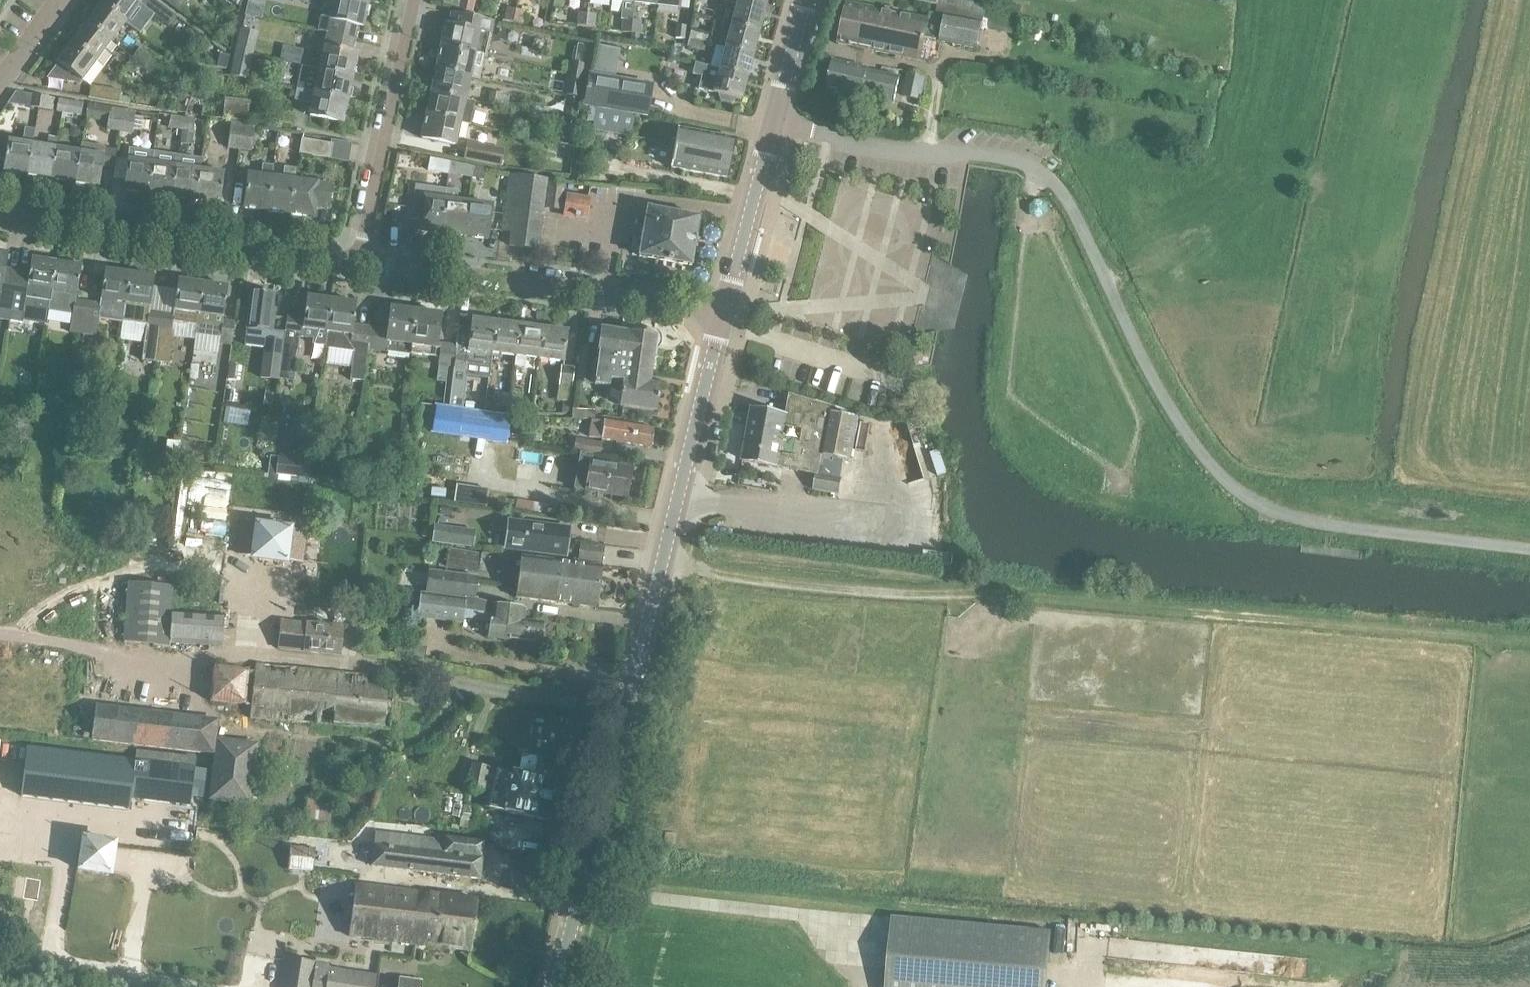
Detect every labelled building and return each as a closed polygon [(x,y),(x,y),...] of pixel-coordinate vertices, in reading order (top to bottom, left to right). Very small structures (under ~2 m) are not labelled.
[(101,4),(125,22),(140,2),(137,0),(100,0),(99,2),(101,4)] [(186,0),(166,0),(179,10),(187,1),(186,0)] [(354,37),(357,23),(363,24),(367,1),(364,0),(333,0),(329,17),(321,15),(318,32),(326,33),(326,31),(354,37)] [(624,20),(633,21),(635,3),(635,0),(612,0),(624,1),(621,20),(624,20)] [(658,6),(681,8),(682,0),(658,0),(658,6)] [(731,24),(759,32),(767,0),(729,0),(737,2),(731,24)] [(984,0),(922,0),(938,4),(936,12),(984,19),(987,1),(984,0)] [(462,9),(474,12),(476,3),(464,1),(462,9)] [(849,1),(840,43),(922,60),(927,37),(980,47),(984,23),(931,12),(930,18),(849,1)] [(111,42),(125,22),(101,4),(96,11),(94,9),(85,21),(87,23),(86,24),(111,42)] [(506,21),(515,23),(517,10),(509,9),(506,21)] [(515,23),(523,25),(526,12),(517,10),(515,23)] [(445,36),(443,46),(488,55),(495,20),(454,12),(452,23),(448,23),(447,25),(445,26),(443,34),(445,36)] [(577,26),(585,27),(587,14),(578,12),(577,26)] [(587,14),(585,27),(594,28),(596,15),(587,14)] [(624,20),(622,32),(631,33),(633,21),(624,20)] [(631,33),(640,34),(641,29),(642,22),(633,21),(631,33)] [(73,42),(72,42),(97,60),(111,42),(86,24),(82,30),(79,28),(70,40),(73,42)] [(753,54),(759,32),(731,24),(725,47),(753,54)] [(678,26),(676,44),(684,45),(686,27),(678,26)] [(326,31),(319,68),(352,75),(357,52),(351,50),(354,37),(326,31)] [(692,31),(690,38),(711,43),(712,36),(692,31)] [(239,38),(236,52),(254,56),(257,42),(239,38)] [(690,38),(688,47),(708,52),(711,43),(690,38)] [(82,80),(97,60),(72,42),(67,49),(65,48),(56,60),(58,61),(58,62),(82,80)] [(438,69),(471,76),(481,78),(486,55),(488,56),(488,55),(443,46),(442,48),(440,49),(438,56),(440,58),(438,69)] [(593,75),(615,79),(620,50),(598,47),(593,75)] [(748,75),(753,54),(725,47),(720,68),(748,75)] [(140,48),(133,58),(140,64),(148,54),(140,48)] [(133,74),(140,64),(133,58),(125,69),(133,74)] [(868,66),(836,58),(828,89),(860,97),(861,94),(894,103),(901,76),(867,68),(868,66)] [(233,61),(230,75),(248,80),(251,65),(233,61)] [(742,99),(748,75),(720,68),(697,62),(693,75),(709,79),(706,90),(719,93),(721,99),(733,102),(737,98),(742,99)] [(567,72),(586,75),(587,67),(569,64),(567,72)] [(319,68),(314,90),(347,98),(352,75),(319,68)] [(438,69),(433,91),(466,98),(471,76),(438,69)] [(909,71),(903,95),(921,99),(927,75),(909,71)] [(582,98),(586,75),(567,72),(564,95),(582,98)] [(125,82),(128,79),(121,73),(118,77),(125,82)] [(653,84),(615,79),(593,75),(589,74),(584,105),(597,107),(605,108),(635,113),(648,116),(653,84)] [(119,103),(121,90),(91,85),(89,98),(119,103)] [(342,121),(347,98),(314,90),(313,93),(297,89),(294,100),(311,104),(309,114),(342,121)] [(475,99),(466,98),(433,91),(429,113),(470,122),(475,99)] [(491,93),(489,103),(500,105),(501,103),(504,103),(505,96),(491,93)] [(54,97),(40,95),(38,108),(52,110),(54,97)] [(62,111),(68,112),(70,99),(57,97),(55,110),(62,111)] [(223,119),(247,121),(250,101),(225,98),(223,119)] [(580,99),(567,98),(564,119),(576,121),(580,99)] [(85,102),(70,99),(68,112),(82,114),(85,102)] [(584,105),(579,145),(598,148),(605,108),(597,107),(584,105)] [(107,130),(118,131),(121,109),(110,108),(107,130)] [(136,111),(121,109),(118,131),(133,133),(136,111)] [(466,140),(470,122),(429,113),(424,137),(457,144),(458,138),(466,140)] [(171,116),(169,128),(193,132),(195,120),(171,116)] [(228,149),(239,150),(242,125),(231,124),(228,149)] [(255,127),(242,125),(239,150),(252,151),(255,127)] [(678,128),(674,149),(729,159),(733,138),(678,128)] [(33,143),(35,131),(24,129),(22,141),(10,139),(10,137),(0,135),(0,155),(6,156),(3,171),(27,175),(33,143)] [(47,145),(33,143),(27,175),(51,179),(56,146),(57,140),(48,138),(47,145)] [(299,154),(331,159),(334,144),(302,138),(299,154)] [(80,150),(79,150),(74,183),(99,187),(106,145),(82,142),(80,150)] [(464,159),(501,167),(505,150),(468,142),(464,159)] [(79,150),(56,146),(51,179),(74,183),(79,150)] [(726,177),(729,159),(674,149),(671,167),(726,177)] [(147,194),(152,161),(153,162),(154,152),(139,151),(138,159),(128,158),(123,190),(147,194)] [(472,178),(474,167),(451,162),(430,158),(428,170),(449,175),(449,174),(472,178)] [(153,162),(152,161),(147,194),(171,197),(176,165),(153,162)] [(244,206),(268,209),(272,175),(273,165),(263,164),(262,174),(249,172),(244,206)] [(200,168),(176,165),(171,197),(195,201),(200,168)] [(268,209),(291,212),(295,178),(296,168),(285,167),(283,177),(272,175),(268,209)] [(486,169),(474,167),(472,178),(484,180),(486,169)] [(224,172),(200,168),(195,201),(220,204),(224,172)] [(508,174),(501,232),(511,233),(509,247),(539,251),(548,182),(548,179),(508,174)] [(565,178),(551,176),(546,205),(561,207),(565,178)] [(331,182),(295,178),(291,212),(314,215),(316,204),(328,206),(331,182)] [(405,219),(418,221),(417,228),(441,231),(447,189),(410,184),(405,219)] [(459,191),(447,189),(441,231),(464,234),(469,201),(457,199),(459,191)] [(567,196),(564,215),(579,217),(579,215),(587,216),(589,199),(567,196)] [(492,204),(469,201),(464,234),(487,237),(492,204)] [(699,217),(647,208),(639,256),(691,265),(699,217)] [(12,321),(19,271),(6,268),(9,253),(0,252),(0,320),(11,322),(11,321),(12,321)] [(12,321),(23,323),(26,307),(50,310),(58,262),(47,260),(45,257),(35,255),(33,257),(31,257),(30,272),(19,271),(12,321)] [(58,262),(50,310),(72,314),(70,333),(84,335),(89,301),(76,299),(82,266),(58,262)] [(124,322),(131,272),(105,269),(100,303),(89,301),(84,335),(96,337),(99,318),(124,322)] [(155,276),(131,272),(124,322),(147,326),(146,334),(158,335),(158,333),(160,334),(163,313),(150,311),(155,276)] [(158,333),(158,335),(155,362),(170,364),(174,332),(171,332),(173,323),(197,327),(198,327),(204,283),(178,279),(173,314),(163,313),(160,334),(158,333)] [(198,327),(197,327),(196,334),(220,338),(219,344),(231,346),(232,340),(234,327),(235,321),(223,320),(228,286),(204,283),(198,327)] [(274,315),(271,315),(274,292),(252,289),(247,329),(272,332),(274,315)] [(325,348),(326,348),(333,299),(307,296),(304,318),(287,316),(284,338),(280,366),(279,380),(294,382),(300,337),(313,339),(312,344),(325,346),(325,348)] [(357,302),(333,299),(326,348),(354,352),(350,380),(364,381),(368,350),(369,350),(372,326),(354,324),(357,302)] [(387,328),(372,326),(369,350),(388,353),(388,352),(410,355),(411,354),(417,310),(390,306),(387,328)] [(449,406),(453,367),(456,345),(438,343),(442,313),(417,310),(411,354),(439,358),(438,366),(439,366),(437,382),(446,383),(443,405),(449,406)] [(492,354),(496,321),(472,318),(467,351),(466,357),(455,356),(454,367),(453,367),(449,406),(464,409),(469,364),(491,367),(492,354)] [(492,353),(516,356),(520,324),(520,323),(496,320),(492,353)] [(516,356),(516,357),(515,357),(514,367),(525,368),(526,358),(540,360),(544,327),(520,324),(516,356)] [(568,330),(544,327),(540,360),(564,363),(568,330)] [(600,329),(596,354),(632,358),(636,330),(632,330),(630,329),(628,328),(624,327),(622,327),(622,331),(600,328),(600,329)] [(636,330),(632,358),(630,375),(651,378),(655,356),(657,356),(658,348),(660,347),(661,345),(661,344),(662,340),(662,339),(661,337),(659,333),(658,331),(656,330),(655,329),(650,329),(647,329),(645,330),(644,331),(636,330)] [(610,380),(623,381),(629,382),(630,375),(632,358),(596,354),(596,358),(598,358),(594,385),(609,387),(610,380)] [(580,357),(576,382),(591,384),(593,359),(580,357)] [(237,381),(239,365),(230,364),(228,380),(237,381)] [(568,415),(574,369),(562,368),(558,401),(564,402),(563,414),(568,415)] [(630,375),(629,382),(623,381),(619,407),(656,412),(661,384),(651,383),(651,378),(630,375)] [(241,387),(227,386),(225,402),(239,404),(241,387)] [(497,406),(509,408),(511,395),(499,393),(497,406)] [(509,408),(509,409),(521,410),(523,396),(511,395),(509,408)] [(787,414),(751,408),(741,462),(779,469),(779,468),(816,475),(819,476),(822,456),(823,456),(831,412),(832,412),(833,407),(791,395),(787,414)] [(572,419),(591,420),(595,420),(595,410),(572,409),(572,419)] [(823,456),(844,461),(851,462),(860,418),(832,412),(831,412),(823,456)] [(487,440),(507,443),(512,417),(491,414),(487,440)] [(18,429),(28,430),(29,417),(19,417),(18,429)] [(604,421),(595,420),(591,420),(588,437),(602,439),(602,440),(651,448),(654,427),(604,420),(604,421)] [(103,424),(92,423),(91,436),(103,438),(103,424)] [(574,452),(600,456),(602,443),(576,438),(574,452)] [(167,443),(166,458),(176,459),(178,443),(167,443)] [(313,449),(300,448),(299,459),(270,456),(268,479),(278,480),(279,475),(298,477),(298,483),(308,484),(308,478),(309,478),(313,449)] [(318,456),(315,478),(346,482),(348,460),(318,456)] [(822,456),(819,476),(841,480),(841,478),(844,461),(823,456),(822,456)] [(216,471),(230,473),(232,459),(217,458),(216,471)] [(589,462),(585,489),(626,496),(631,468),(589,462)] [(399,477),(383,475),(381,487),(397,489),(399,477)] [(841,480),(819,476),(816,475),(814,491),(839,495),(843,478),(841,478),(841,480)] [(440,514),(452,516),(453,508),(441,506),(440,514)] [(508,519),(504,549),(568,557),(571,527),(508,519)] [(303,563),(306,532),(242,524),(237,555),(303,563)] [(435,526),(433,542),(471,547),(474,531),(435,526)] [(522,556),(517,597),(598,607),(605,547),(582,544),(579,563),(522,556)] [(481,554),(450,548),(446,566),(479,572),(481,554)] [(516,555),(503,553),(501,572),(515,574),(516,555)] [(431,570),(428,591),(476,597),(479,576),(431,570)] [(174,586),(127,582),(123,642),(170,647),(170,644),(222,647),(224,615),(173,612),(174,586)] [(491,618),(489,636),(542,642),(544,624),(522,622),(524,608),(493,604),(476,598),(475,598),(466,597),(466,599),(421,593),(418,615),(463,622),(464,614),(491,618)] [(281,619),(277,649),(341,657),(344,625),(281,619)] [(333,726),(390,731),(394,676),(255,663),(255,671),(247,671),(248,670),(214,667),(210,702),(251,706),(250,719),(333,726)] [(219,719),(96,704),(91,741),(214,755),(219,719)] [(211,799),(251,804),(258,744),(218,739),(211,799)] [(196,768),(195,767),(196,757),(136,749),(135,760),(27,747),(21,798),(129,811),(131,799),(191,806),(196,768)] [(473,765),(469,790),(482,792),(480,807),(490,809),(506,812),(545,820),(553,781),(550,780),(551,774),(549,769),(542,768),(538,771),(536,777),(514,772),(513,773),(473,765)] [(387,770),(386,775),(389,779),(393,779),(397,777),(398,773),(395,769),(391,768),(387,770)] [(305,829),(330,831),(333,801),(308,799),(305,829)] [(348,818),(344,826),(350,829),(354,821),(348,818)] [(377,833),(373,865),(479,878),(484,842),(449,838),(449,839),(439,838),(439,841),(377,833)] [(349,937),(414,944),(420,892),(355,885),(349,937)] [(420,892),(414,944),(471,950),(477,898),(420,892)] [(892,917),(886,986),(1046,986),(1052,931),(892,917)] [(379,975),(316,966),(316,963),(284,959),(280,986),(378,986),(379,975)] [(399,977),(398,986),(421,986),(422,980),(399,977)]
